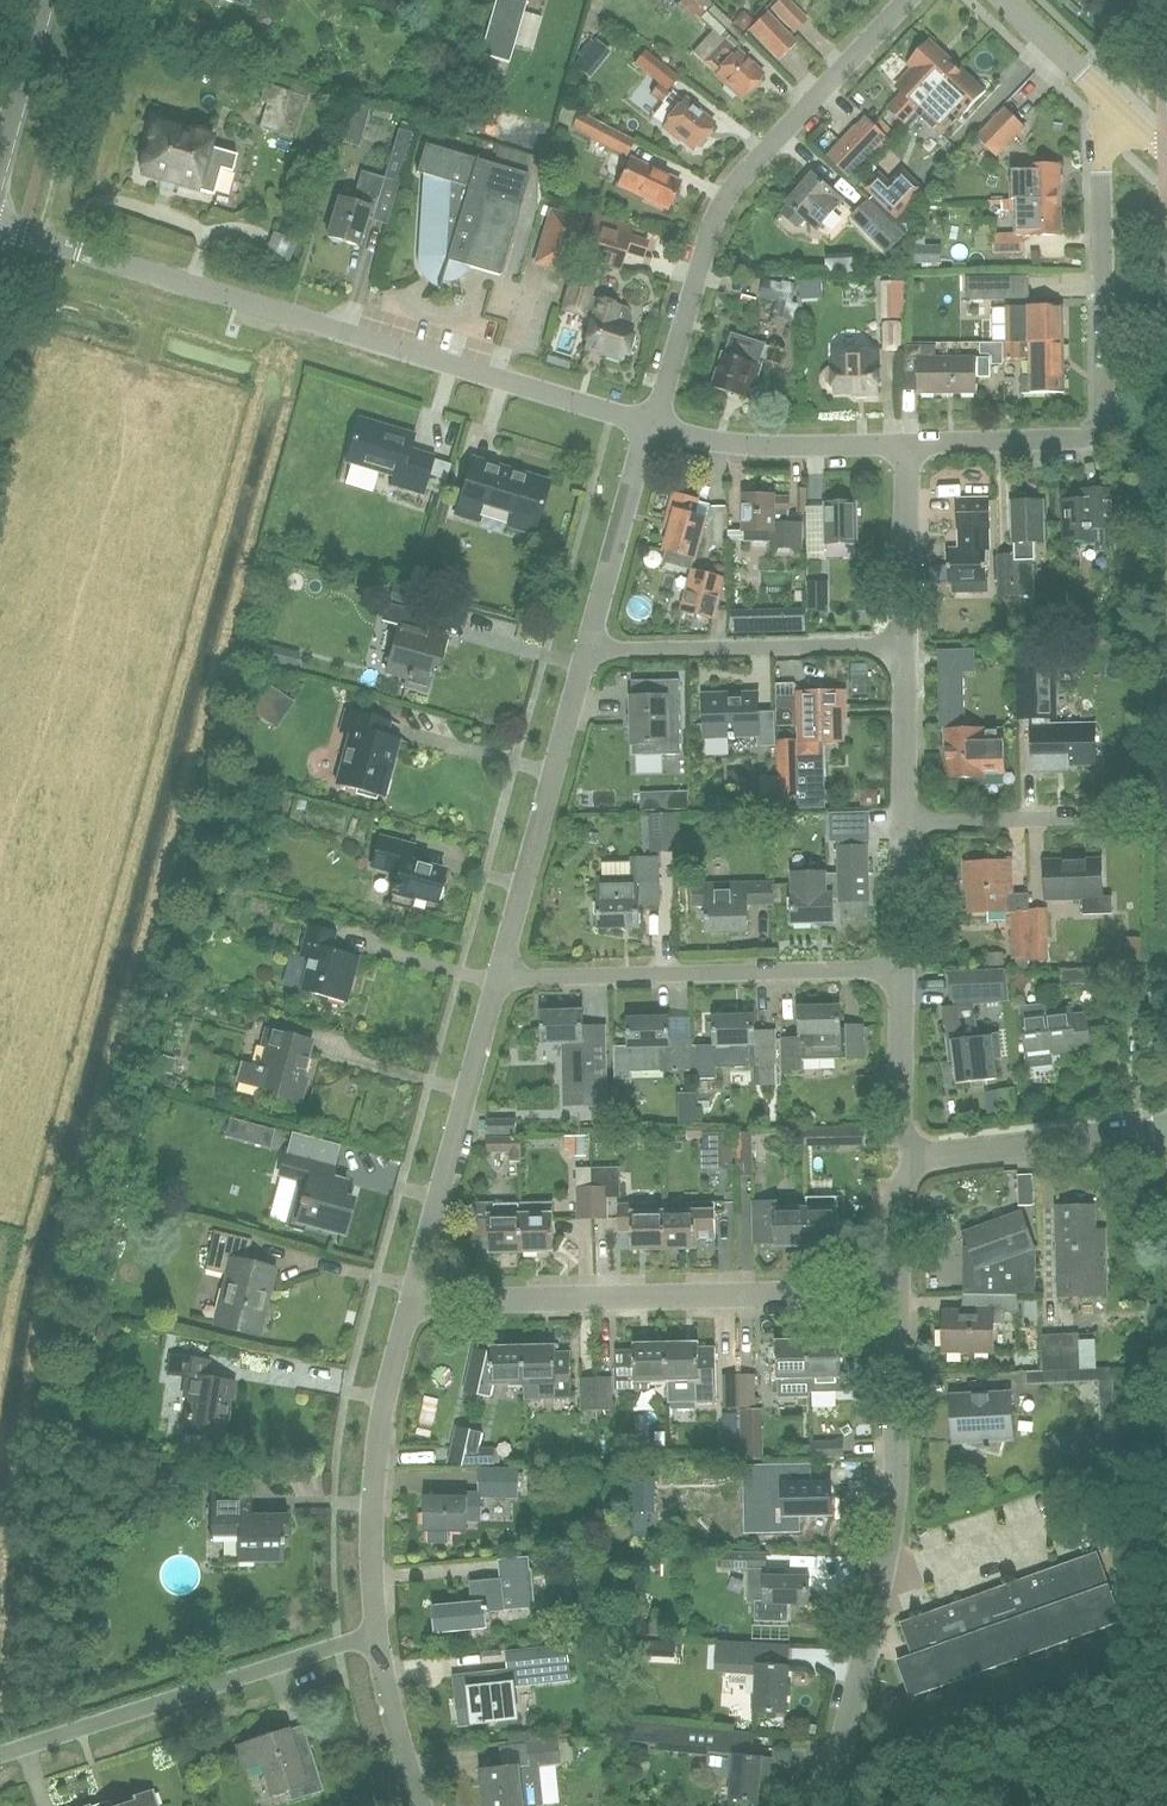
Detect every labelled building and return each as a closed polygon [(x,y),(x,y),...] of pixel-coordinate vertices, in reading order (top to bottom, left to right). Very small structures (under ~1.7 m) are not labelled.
[(526,0),(495,0),(480,54),(509,62),(526,0)] [(706,0),(683,0),(677,6),(696,24),(702,18),(720,35),(724,31),(731,24),(706,0)] [(794,32),(808,18),(791,0),(780,0),(771,9),(794,32)] [(748,30),(778,60),(797,41),(768,11),(748,30)] [(743,15),(738,21),(747,30),(756,20),(750,15),(743,15)] [(597,39),(590,47),(604,59),(611,50),(597,39)] [(737,94),(742,99),(763,76),(725,40),(715,50),(704,41),(693,52),(704,62),(716,74),(715,74),(725,83),(723,87),(734,97),(737,94)] [(922,106),(959,66),(931,40),(908,65),(913,70),(897,88),(903,93),(891,108),(907,122),(917,112),(922,106)] [(635,64),(659,83),(651,94),(662,103),(671,92),(668,90),(678,77),(645,51),(635,64)] [(986,91),(959,66),(922,106),(917,112),(942,135),(961,115),(963,116),(986,91)] [(295,138),(308,97),(266,84),(260,101),(267,103),(259,126),(295,138)] [(698,110),(684,99),(662,128),(678,141),(680,139),(694,150),(697,146),(700,149),(706,141),(703,139),(714,125),(697,112),(698,110)] [(1006,108),(977,137),(996,156),(1025,127),(1006,108)] [(579,112),(571,129),(625,157),(634,140),(579,112)] [(140,167),(144,168),(142,175),(214,195),(221,168),(232,172),(237,154),(212,147),(214,137),(157,121),(156,127),(152,126),(148,138),(152,139),(148,155),(144,154),(140,167)] [(848,137),(829,156),(850,175),(877,147),(857,128),(848,137)] [(408,150),(394,145),(385,173),(400,177),(408,150)] [(418,254),(418,258),(419,264),(421,270),(424,275),(429,271),(432,275),(436,278),(440,279),(446,281),(451,280),(455,279),(462,274),(465,271),(469,266),(499,275),(521,205),(529,175),(425,145),(418,173),(426,175),(418,254)] [(618,185),(633,192),(645,198),(643,202),(661,211),(663,207),(667,209),(669,204),(673,206),(678,197),(674,195),(680,182),(630,158),(618,185)] [(889,176),(880,166),(865,182),(894,212),(923,183),(903,162),(889,176)] [(1014,200),(1061,199),(1061,163),(1027,164),(1027,170),(1014,170),(1014,200)] [(342,239),(357,244),(366,215),(372,217),(384,178),(362,171),(353,201),(339,196),(328,235),(331,236),(333,240),(338,242),(342,239)] [(798,228),(806,219),(817,229),(843,200),(813,173),(787,202),(788,203),(780,212),(798,228)] [(905,235),(869,199),(856,212),(892,249),(905,235)] [(1061,199),(1014,200),(1004,200),(1004,210),(1015,210),(1015,235),(992,235),(992,251),(1023,251),(1023,234),(1062,234),(1061,199)] [(551,212),(536,262),(566,271),(581,220),(551,212)] [(633,227),(593,213),(578,261),(619,274),(626,253),(643,258),(649,240),(631,234),(633,227)] [(911,245),(911,262),(939,263),(940,245),(911,245)] [(904,275),(906,311),(925,311),(924,274),(904,275)] [(1010,277),(967,277),(967,299),(1010,298),(1010,277)] [(791,320),(797,297),(792,295),(795,286),(765,279),(761,297),(778,301),(774,315),(791,320)] [(880,281),(880,318),(903,318),(903,281),(880,281)] [(594,318),(584,349),(603,355),(603,352),(623,358),(632,328),(630,327),(633,317),(627,307),(593,296),(595,289),(574,283),(566,309),(594,318)] [(1007,323),(1007,343),(1063,343),(1063,304),(1016,305),(1016,323),(1007,323)] [(903,322),(883,322),(883,349),(903,349),(903,322)] [(761,380),(757,379),(761,365),(754,362),(755,357),(780,365),(784,350),(732,335),(726,354),(724,353),(714,387),(755,399),(761,380)] [(1064,391),(1063,343),(1007,343),(1005,343),(1005,359),(1030,358),(1030,376),(1023,376),(1023,392),(1064,391)] [(936,344),(906,345),(904,375),(919,375),(919,393),(976,393),(976,376),(991,376),(991,357),(935,357),(936,344)] [(876,348),(843,349),(843,350),(834,351),(835,367),(832,367),(832,368),(828,370),(825,374),(824,378),(825,382),(827,385),(831,388),(835,388),(835,391),(851,390),(851,394),(879,394),(878,365),(877,365),(876,348)] [(547,362),(570,368),(571,361),(548,355),(547,362)] [(382,425),(358,417),(352,439),(356,441),(350,462),(392,475),(390,483),(422,492),(433,456),(409,449),(412,438),(381,428),(382,425)] [(471,458),(454,512),(475,519),(480,503),(512,513),(509,524),(532,531),(548,482),(471,458)] [(1080,499),(1063,500),(1064,540),(1096,539),(1096,552),(1116,551),(1115,489),(1080,490),(1080,499)] [(693,514),(697,499),(674,493),(667,520),(673,521),(665,550),(696,559),(707,518),(693,514)] [(774,495),(745,495),(744,542),(770,542),(770,548),(803,548),(804,521),(789,521),(790,497),(774,497),(774,495)] [(990,499),(957,499),(957,528),(959,528),(959,549),(948,549),(948,582),(953,582),(953,592),(974,591),(974,582),(986,582),(986,551),(989,551),(989,529),(991,529),(990,499)] [(1015,541),(1015,554),(1000,554),(1000,595),(1034,594),(1033,560),(1037,560),(1037,541),(1045,541),(1044,500),(1012,501),(1013,541),(1015,541)] [(857,502),(825,503),(825,544),(858,543),(857,502)] [(652,568),(656,568),(660,566),(663,562),(663,557),(661,553),(657,551),(652,550),(648,552),(645,556),(645,562),(648,565),(652,568)] [(710,564),(707,572),(721,576),(724,563),(717,561),(710,564)] [(716,620),(728,578),(721,576),(707,572),(693,568),(681,610),(716,620)] [(846,602),(846,573),(829,573),(828,602),(846,602)] [(827,579),(809,579),(809,611),(827,611),(827,579)] [(1068,615),(1068,587),(1053,587),(1053,615),(1068,615)] [(388,605),(383,622),(401,627),(394,652),(391,651),(386,671),(407,677),(405,685),(425,691),(432,665),(438,666),(446,637),(431,633),(435,618),(388,605)] [(482,605),(479,617),(503,623),(506,611),(482,605)] [(1019,657),(1019,717),(1034,717),(1034,728),(1034,771),(1058,771),(1058,764),(1096,763),(1095,727),(1051,727),(1051,718),(1055,718),(1055,657),(1053,657),(1053,636),(1021,636),(1021,657),(1019,657)] [(269,645),(265,660),(281,664),(285,649),(269,645)] [(1005,729),(983,729),(966,730),(965,673),(976,673),(975,648),(938,649),(940,731),(947,730),(948,777),(984,776),(984,774),(1006,774),(1005,729)] [(664,696),(631,697),(633,744),(634,744),(634,755),(681,754),(680,680),(664,680),(664,696)] [(793,686),(781,686),(782,725),(802,725),(802,741),(778,741),(778,773),(777,773),(778,804),(799,804),(798,752),(822,752),(822,736),(841,736),(841,717),(845,717),(845,708),(846,708),(845,692),(793,693),(793,686)] [(759,690),(702,692),(704,737),(760,736),(761,744),(776,743),(775,711),(760,712),(759,690)] [(392,721),(346,708),(339,732),(351,734),(338,785),(382,797),(397,738),(388,736),(392,721)] [(852,779),(853,802),(886,801),(886,779),(852,779)] [(773,811),(760,811),(760,823),(773,822),(773,811)] [(650,813),(651,852),(677,851),(676,812),(650,813)] [(380,837),(371,867),(398,874),(390,904),(409,909),(413,897),(434,903),(443,871),(408,862),(413,846),(380,837)] [(834,922),(833,899),(840,899),(840,901),(869,900),(868,845),(838,846),(839,873),(826,873),(826,872),(793,873),(793,895),(792,895),(793,923),(834,922)] [(598,878),(598,899),(599,928),(640,927),(640,906),(659,906),(658,878),(658,857),(632,858),(632,877),(598,878)] [(1104,898),(1103,861),(1045,862),(1046,901),(1084,900),(1084,916),(1114,915),(1113,897),(1104,898)] [(1012,862),(966,864),(966,879),(972,879),(972,911),(1007,910),(1007,911),(1011,911),(1011,958),(1015,958),(1015,969),(1030,968),(1030,961),(1030,910),(1030,894),(1013,895),(1012,862)] [(695,905),(707,905),(708,933),(748,932),(748,908),(755,908),(754,904),(773,903),(773,882),(694,884),(695,905)] [(199,890),(192,910),(206,915),(212,894),(199,890)] [(1047,910),(1030,910),(1030,961),(1047,960),(1047,910)] [(336,932),(309,924),(300,956),(309,959),(300,990),(346,1003),(359,957),(331,949),(336,932)] [(1126,936),(1126,961),(1141,961),(1141,936),(1126,936)] [(1000,956),(985,957),(986,967),(1000,966),(1000,956)] [(956,1005),(942,1007),(942,1009),(944,1008),(949,1051),(955,1051),(956,1058),(949,1059),(949,1061),(954,1060),(956,1060),(959,1082),(957,1082),(957,1083),(972,1082),(973,1088),(984,1086),(984,1080),(998,1078),(995,1057),(1001,1057),(999,1034),(978,1037),(974,1004),(1010,1000),(1007,970),(951,972),(952,1000),(955,999),(956,1005)] [(1016,970),(1008,977),(1011,988),(1021,991),(1029,983),(1027,973),(1016,970)] [(1022,1025),(1024,1025),(1028,1066),(1053,1064),(1052,1054),(1091,1049),(1087,1014),(1074,1015),(1073,1006),(1050,1008),(1049,1003),(1020,1006),(1022,1025)] [(865,1024),(841,1024),(840,1006),(799,1007),(800,1036),(782,1036),(782,1070),(803,1070),(803,1060),(866,1059),(865,1024)] [(566,1013),(543,1013),(543,1030),(543,1042),(545,1042),(560,1042),(564,1042),(565,1067),(575,1067),(576,1105),(607,1104),(607,1102),(606,1102),(605,1028),(605,1026),(584,1027),(583,1012),(566,1013)] [(714,1016),(715,1044),(697,1045),(698,1079),(717,1078),(716,1067),(750,1067),(750,1065),(775,1064),(774,1036),(755,1037),(755,1015),(714,1016)] [(884,1048),(882,1015),(865,1016),(867,1049),(884,1048)] [(693,1038),(670,1038),(669,1017),(629,1018),(630,1045),(615,1046),(616,1079),(632,1078),(631,1072),(694,1070),(693,1038)] [(236,1081),(256,1087),(276,1092),(275,1097),(299,1103),(304,1086),(300,1085),(312,1042),(266,1029),(262,1045),(268,1046),(262,1066),(241,1061),(236,1081)] [(161,1055),(156,1070),(171,1075),(176,1060),(161,1055)] [(1015,1086),(998,1089),(1001,1112),(1018,1110),(1015,1086)] [(516,1134),(516,1118),(488,1118),(488,1135),(516,1134)] [(255,1124),(250,1142),(272,1147),(277,1129),(255,1124)] [(837,1128),(805,1129),(805,1146),(837,1145),(837,1128)] [(288,1149),(281,1175),(308,1183),(297,1221),(343,1234),(353,1198),(344,1196),(348,1181),(331,1176),(335,1163),(331,1161),(336,1143),(293,1131),(288,1149)] [(733,1164),(732,1131),(715,1132),(715,1164),(733,1164)] [(753,1175),(753,1131),(736,1132),(737,1175),(753,1175)] [(488,1152),(509,1152),(509,1158),(520,1158),(520,1136),(488,1136),(488,1152)] [(593,1218),(591,1167),(577,1167),(577,1218),(593,1218)] [(591,1167),(593,1218),(609,1218),(608,1197),(621,1197),(620,1167),(591,1167)] [(1032,1174),(1018,1175),(1018,1192),(1033,1191),(1032,1174)] [(126,1182),(122,1194),(131,1197),(135,1185),(126,1182)] [(664,1201),(664,1212),(665,1248),(697,1248),(697,1238),(716,1238),(715,1200),(664,1201)] [(807,1209),(807,1206),(778,1207),(778,1200),(752,1200),(753,1244),(775,1243),(776,1246),(807,1245),(806,1209),(807,1209)] [(838,1201),(807,1202),(807,1206),(807,1209),(806,1209),(807,1245),(839,1245),(838,1201)] [(522,1251),(521,1203),(493,1204),(493,1202),(473,1203),(474,1237),(483,1236),(484,1250),(490,1250),(490,1252),(522,1251)] [(521,1203),(522,1251),(554,1251),(553,1214),(553,1202),(521,1203)] [(665,1248),(664,1212),(634,1213),(634,1203),(619,1204),(620,1231),(633,1231),(633,1249),(665,1248)] [(1107,1227),(1095,1228),(1095,1206),(1058,1207),(1060,1298),(1108,1297),(1107,1227)] [(973,1296),(1020,1296),(1036,1296),(1036,1247),(1034,1248),(1022,1212),(965,1233),(974,1259),(964,1262),(963,1295),(973,1295),(973,1296)] [(252,1240),(214,1231),(204,1270),(223,1275),(212,1320),(263,1332),(277,1273),(246,1265),(252,1240)] [(1020,1296),(973,1296),(973,1311),(945,1311),(945,1351),(992,1352),(993,1326),(1005,1322),(1005,1313),(1019,1313),(1020,1296)] [(93,1325),(90,1340),(98,1342),(106,1337),(108,1327),(93,1325)] [(1080,1371),(1079,1334),(1043,1336),(1044,1371),(1045,1372),(1057,1371),(1057,1372),(1080,1371)] [(841,1340),(809,1341),(810,1378),(810,1392),(856,1391),(855,1352),(842,1353),(841,1340)] [(810,1378),(809,1341),(777,1342),(779,1394),(795,1394),(795,1378),(810,1378)] [(699,1343),(667,1344),(668,1381),(715,1380),(714,1346),(699,1346),(699,1343)] [(668,1381),(667,1344),(635,1345),(635,1349),(616,1349),(616,1389),(651,1388),(650,1382),(668,1381)] [(556,1346),(524,1347),(524,1384),(525,1398),(571,1397),(570,1353),(556,1353),(556,1346)] [(476,1349),(466,1392),(492,1398),(495,1385),(524,1384),(524,1347),(493,1348),(493,1352),(488,1352),(476,1349)] [(206,1378),(208,1361),(170,1356),(168,1373),(187,1376),(184,1396),(190,1397),(183,1446),(207,1450),(209,1436),(222,1438),(228,1400),(232,1401),(235,1383),(206,1378)] [(1110,1381),(1110,1369),(1098,1369),(1098,1381),(1110,1381)] [(1045,1372),(1044,1371),(1027,1372),(1027,1384),(1028,1384),(1028,1383),(1057,1382),(1057,1372),(1057,1371),(1045,1372)] [(739,1375),(740,1407),(756,1407),(755,1374),(739,1375)] [(740,1407),(739,1375),(724,1375),(725,1408),(740,1407)] [(612,1376),(597,1377),(598,1409),(613,1409),(612,1376)] [(597,1377),(581,1377),(582,1423),(598,1422),(598,1409),(597,1377)] [(1012,1394),(953,1397),(954,1419),(955,1419),(963,1422),(957,1442),(1000,1455),(1010,1423),(1012,1417),(1013,1417),(1012,1394)] [(741,1414),(726,1415),(727,1445),(742,1445),(741,1414)] [(480,1448),(483,1433),(458,1427),(450,1463),(462,1466),(463,1465),(494,1463),(494,1448),(480,1448)] [(844,1439),(811,1441),(811,1444),(811,1458),(845,1456),(844,1439)] [(811,1444),(795,1445),(795,1458),(811,1458),(811,1444)] [(479,1467),(479,1494),(459,1494),(459,1500),(428,1499),(428,1530),(428,1543),(449,1543),(449,1530),(466,1531),(466,1520),(480,1521),(481,1498),(519,1498),(519,1467),(479,1467)] [(761,1467),(761,1501),(786,1501),(786,1515),(812,1514),(812,1529),(831,1528),(830,1514),(832,1514),(832,1484),(785,1484),(785,1467),(761,1467)] [(637,1476),(637,1512),(657,1512),(657,1476),(637,1476)] [(252,1490),(212,1490),(212,1535),(238,1535),(238,1561),(284,1561),(284,1534),(289,1534),(289,1515),(252,1515),(252,1490)] [(722,1568),(767,1568),(767,1551),(722,1551),(722,1568)] [(1098,1553),(902,1622),(914,1654),(899,1660),(912,1696),(1122,1621),(1098,1553)] [(461,1600),(461,1605),(436,1607),(438,1632),(488,1627),(487,1613),(506,1611),(506,1610),(536,1607),(532,1568),(530,1568),(529,1556),(498,1559),(500,1578),(471,1581),(473,1598),(461,1600)] [(755,1620),(788,1621),(788,1604),(809,1604),(810,1577),(783,1576),(784,1570),(770,1570),(770,1576),(766,1576),(765,1599),(755,1599),(755,1620)] [(627,1635),(664,1636),(664,1619),(628,1618),(627,1635)] [(763,1643),(734,1642),(718,1641),(716,1672),(758,1674),(755,1711),(787,1713),(790,1666),(762,1665),(763,1643)] [(680,1668),(687,1651),(666,1643),(659,1660),(680,1668)] [(518,1668),(455,1674),(457,1697),(471,1695),(474,1723),(495,1721),(496,1722),(520,1720),(516,1687),(571,1680),(567,1644),(516,1650),(518,1668)] [(605,1707),(598,1723),(614,1731),(622,1715),(605,1707)] [(630,1721),(628,1740),(642,1741),(659,1743),(658,1750),(709,1755),(708,1765),(718,1776),(732,1778),(730,1798),(758,1801),(761,1775),(772,1776),(774,1758),(762,1757),(751,1756),(753,1733),(737,1731),(644,1722),(630,1721)] [(239,1745),(246,1767),(263,1762),(272,1793),(287,1788),(291,1800),(324,1790),(311,1749),(294,1754),(287,1730),(239,1745)] [(485,1805),(541,1805),(543,1805),(540,1766),(561,1763),(558,1736),(526,1740),(530,1766),(521,1767),(520,1767),(481,1771),(485,1805)] [(103,1805),(160,1805),(153,1785),(132,1792),(133,1796),(103,1805)]
